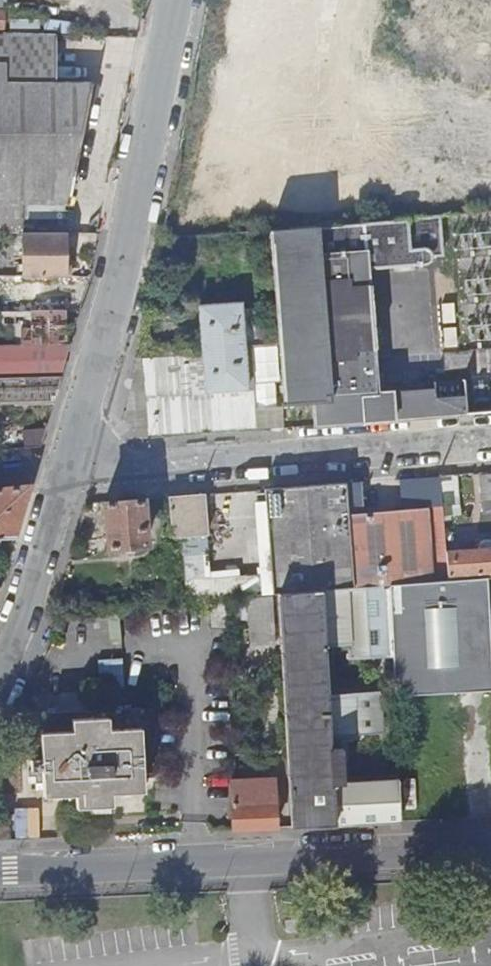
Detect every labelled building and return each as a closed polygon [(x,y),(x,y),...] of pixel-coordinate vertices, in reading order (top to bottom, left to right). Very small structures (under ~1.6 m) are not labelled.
[(6,31),(6,35),(9,35),(21,35),(21,10),(7,9),(7,3),(0,2),(0,31),(6,31)] [(9,63),(9,36),(6,36),(0,35),(0,63),(9,63)] [(7,204),(71,206),(75,187),(95,84),(58,84),(59,36),(9,36),(9,63),(0,63),(0,204),(7,204)] [(276,294),(277,307),(275,307),(275,311),(277,311),(278,323),(276,324),(276,327),(278,327),(279,339),(277,339),(277,342),(279,342),(280,356),(278,356),(278,359),(280,359),(281,372),(279,372),(279,376),(281,376),(281,388),(280,388),(280,392),(282,392),(282,401),(281,401),(281,404),(313,402),(314,426),(430,417),(428,389),(371,394),(363,270),(363,262),(395,260),(395,267),(417,266),(420,266),(422,265),(424,264),(425,263),(427,262),(427,261),(427,258),(438,257),(436,217),(270,231),(271,245),(273,246),(274,259),(272,259),(272,262),(274,262),(275,275),(273,275),(273,278),(275,278),(276,291),(274,291),(274,294),(276,294)] [(23,233),(23,276),(70,276),(69,233),(23,233)] [(363,262),(363,270),(395,267),(395,260),(363,262)] [(199,305),(205,391),(247,388),(240,302),(199,305)] [(16,313),(16,346),(23,346),(65,345),(65,312),(16,313)] [(141,339),(137,359),(151,362),(155,342),(141,339)] [(23,346),(22,380),(59,379),(65,360),(69,344),(65,345),(23,346)] [(52,403),(59,379),(22,380),(0,381),(0,405),(52,403)] [(467,412),(480,411),(480,413),(485,413),(485,411),(490,411),(490,412),(490,379),(465,381),(467,412)] [(428,389),(430,417),(467,414),(467,412),(465,381),(428,384),(428,389)] [(40,444),(45,429),(0,434),(0,449),(40,444)] [(440,477),(442,506),(456,505),(454,476),(440,477)] [(365,507),(364,479),(350,479),(351,508),(365,507)] [(265,489),(272,593),(278,593),(353,587),(348,513),(345,484),(265,489)] [(12,540),(28,487),(0,490),(0,540),(12,540)] [(169,497),(172,537),(208,534),(204,494),(169,497)] [(105,502),(108,548),(145,545),(142,499),(105,502)] [(348,513),(353,587),(388,585),(433,581),(428,507),(348,513)] [(448,580),(462,579),(462,576),(490,574),(490,542),(489,541),(487,541),(485,541),(484,541),(482,542),(481,543),(479,544),(478,546),(477,547),(477,549),(477,551),(446,553),(448,580)] [(392,657),(394,697),(490,691),(490,670),(490,660),(489,627),(486,577),(462,579),(448,580),(433,581),(388,585),(392,657)] [(278,593),(291,827),(353,824),(400,822),(398,779),(343,783),(341,749),(329,749),(328,737),(381,734),(377,657),(392,657),(388,585),(353,587),(278,593)] [(249,616),(250,643),(275,641),(272,593),(248,595),(249,616)] [(231,597),(231,617),(249,616),(248,595),(231,597)] [(377,657),(381,734),(395,733),(394,697),(392,657),(377,657)] [(32,732),(32,738),(26,739),(28,782),(34,782),(35,789),(42,788),(43,795),(52,795),(52,799),(65,799),(65,794),(74,794),(74,807),(111,805),(111,793),(120,792),(120,797),(133,796),(133,792),(143,791),(139,708),(55,711),(54,707),(48,707),(48,711),(39,712),(40,731),(32,732)] [(230,782),(232,831),(261,829),(277,828),(274,780),(230,782)]
